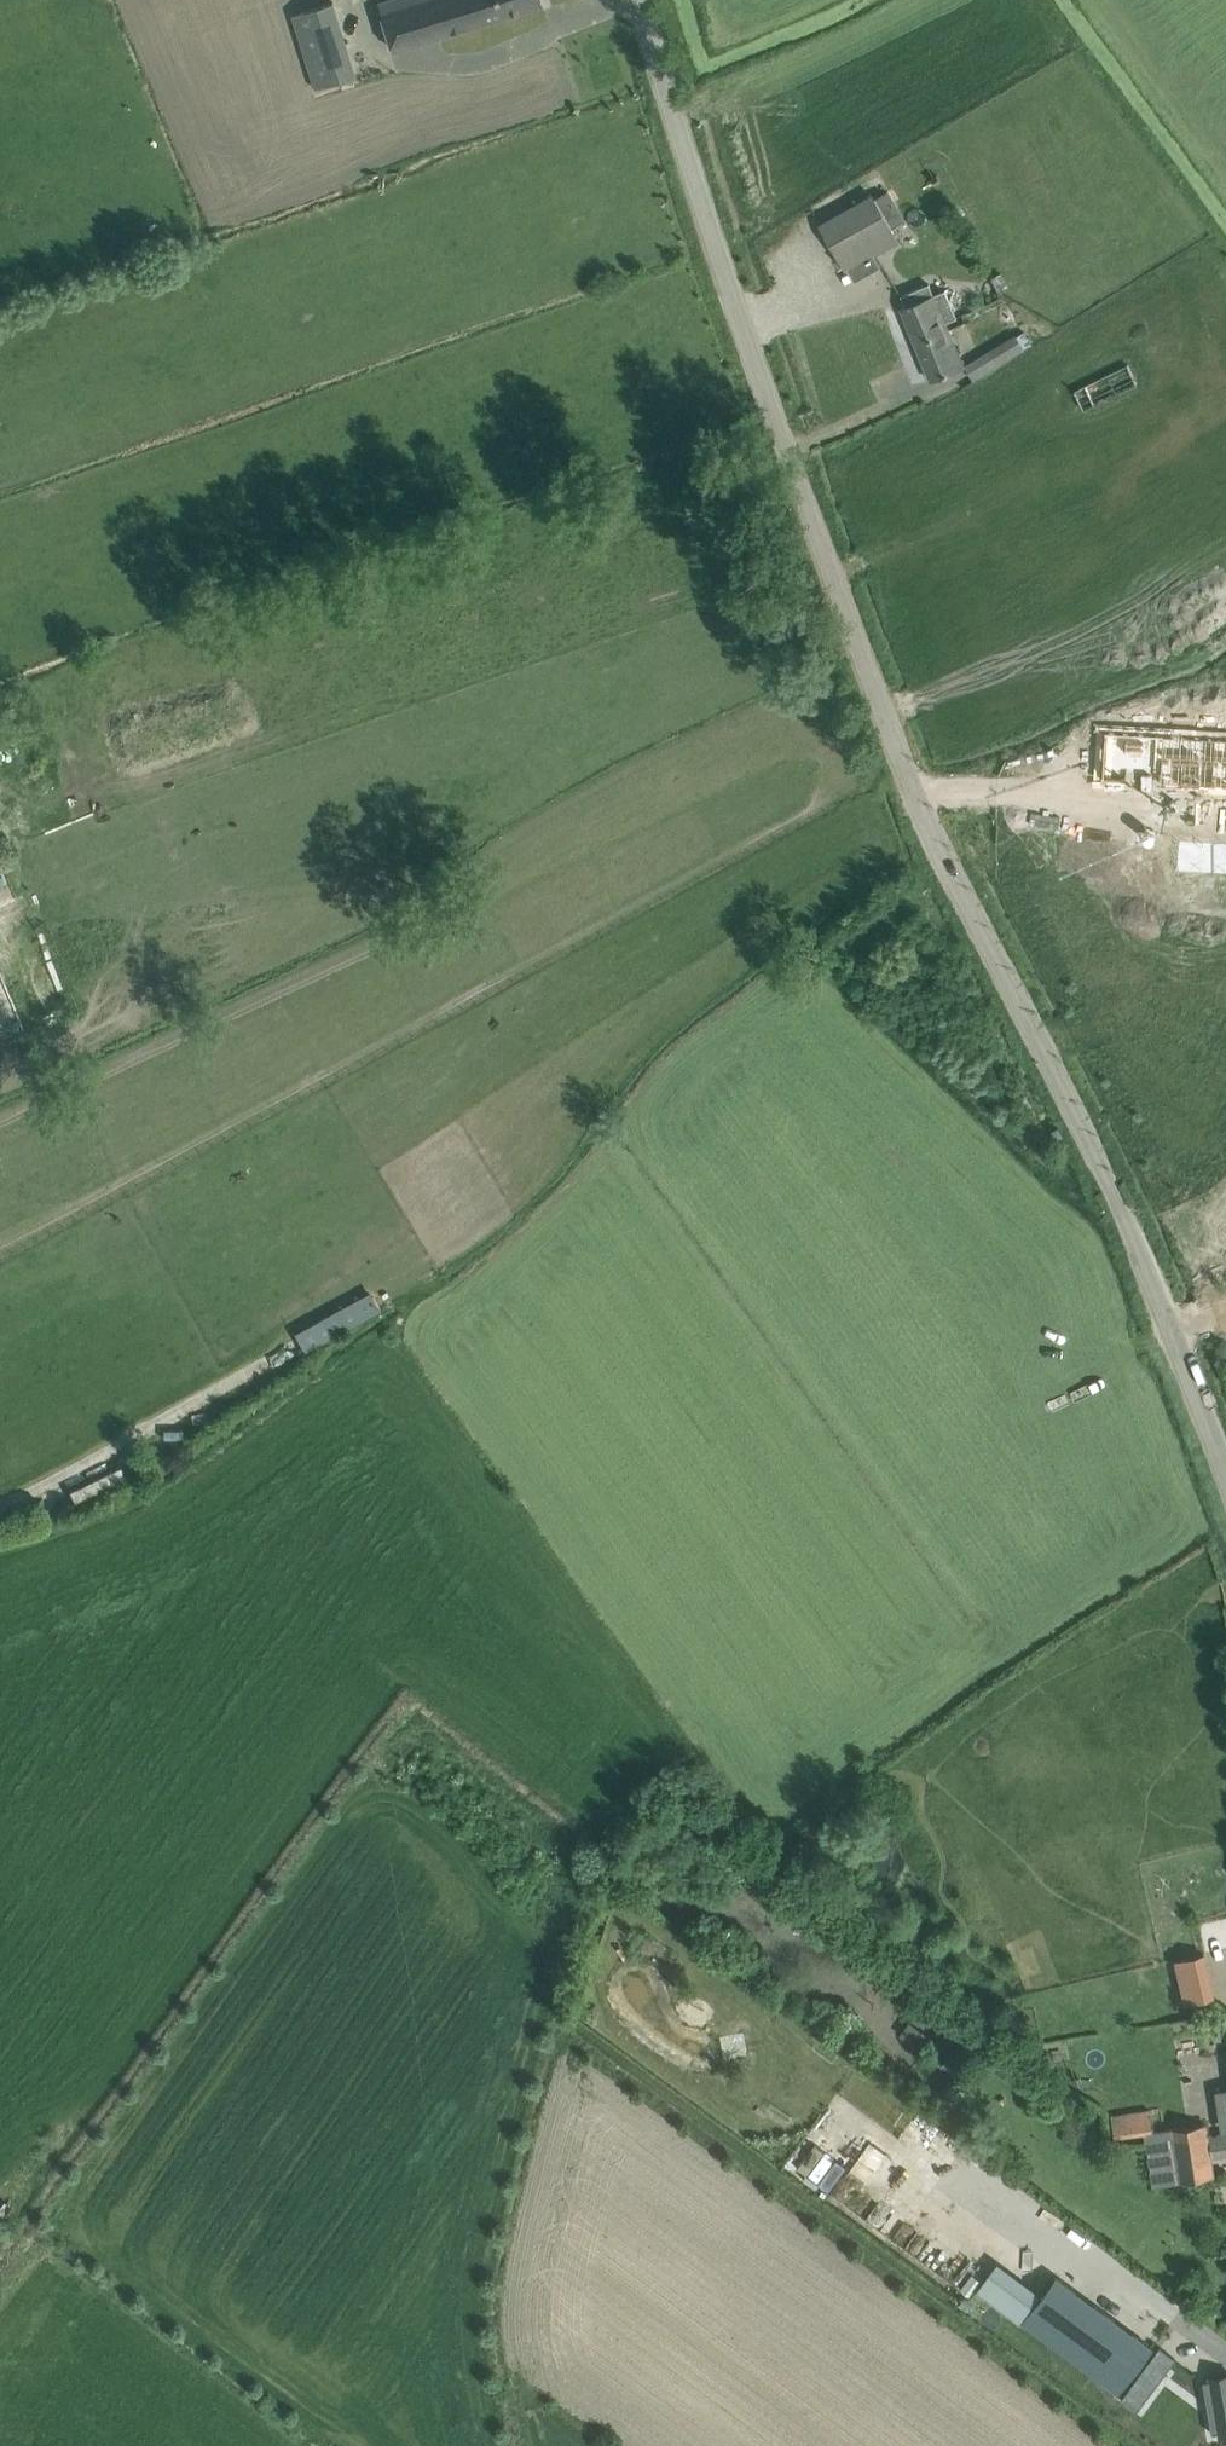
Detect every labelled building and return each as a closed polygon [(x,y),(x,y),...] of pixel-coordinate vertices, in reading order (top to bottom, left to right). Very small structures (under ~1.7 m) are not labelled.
[(394,50),(544,3),(543,0),(391,0),(380,4),(394,50)] [(316,88),(357,75),(333,1),(293,14),(316,88)] [(873,195),(820,225),(845,270),(899,240),(892,228),(887,219),(878,204),(875,198),(873,195)] [(1002,272),(991,277),(998,291),(1009,286),(1002,272)] [(932,336),(949,328),(947,322),(957,318),(945,290),(934,295),(929,283),(901,295),(906,306),(901,308),(915,341),(932,336)] [(931,380),(965,366),(949,328),(932,336),(915,341),(931,380)] [(1017,335),(988,353),(995,365),(1024,348),(1017,335)] [(1078,387),(1088,407),(1140,381),(1131,362),(1078,387)] [(1102,779),(1125,780),(1126,771),(1162,773),(1161,782),(1225,786),(1225,738),(1105,731),(1102,779)] [(1177,870),(1193,871),(1224,873),(1225,873),(1225,843),(1179,840),(1177,870)] [(80,1500),(131,1477),(125,1465),(74,1489),(80,1500)] [(1204,1953),(1177,1960),(1180,1974),(1208,1968),(1204,1953)] [(1150,2110),(1112,2116),(1115,2137),(1144,2132),(1153,2131),(1152,2121),(1150,2110)] [(1207,2123),(1172,2128),(1180,2181),(1215,2176),(1212,2156),(1209,2141),(1208,2135),(1207,2123)] [(977,2289),(1023,2322),(1044,2293),(998,2260),(977,2289)] [(1119,2393),(1151,2348),(1055,2278),(1044,2293),(1023,2322),(1119,2393)] [(1161,2348),(1141,2375),(1157,2387),(1177,2360),(1161,2348)] [(1204,2380),(1212,2433),(1225,2430),(1225,2376),(1204,2380)]
